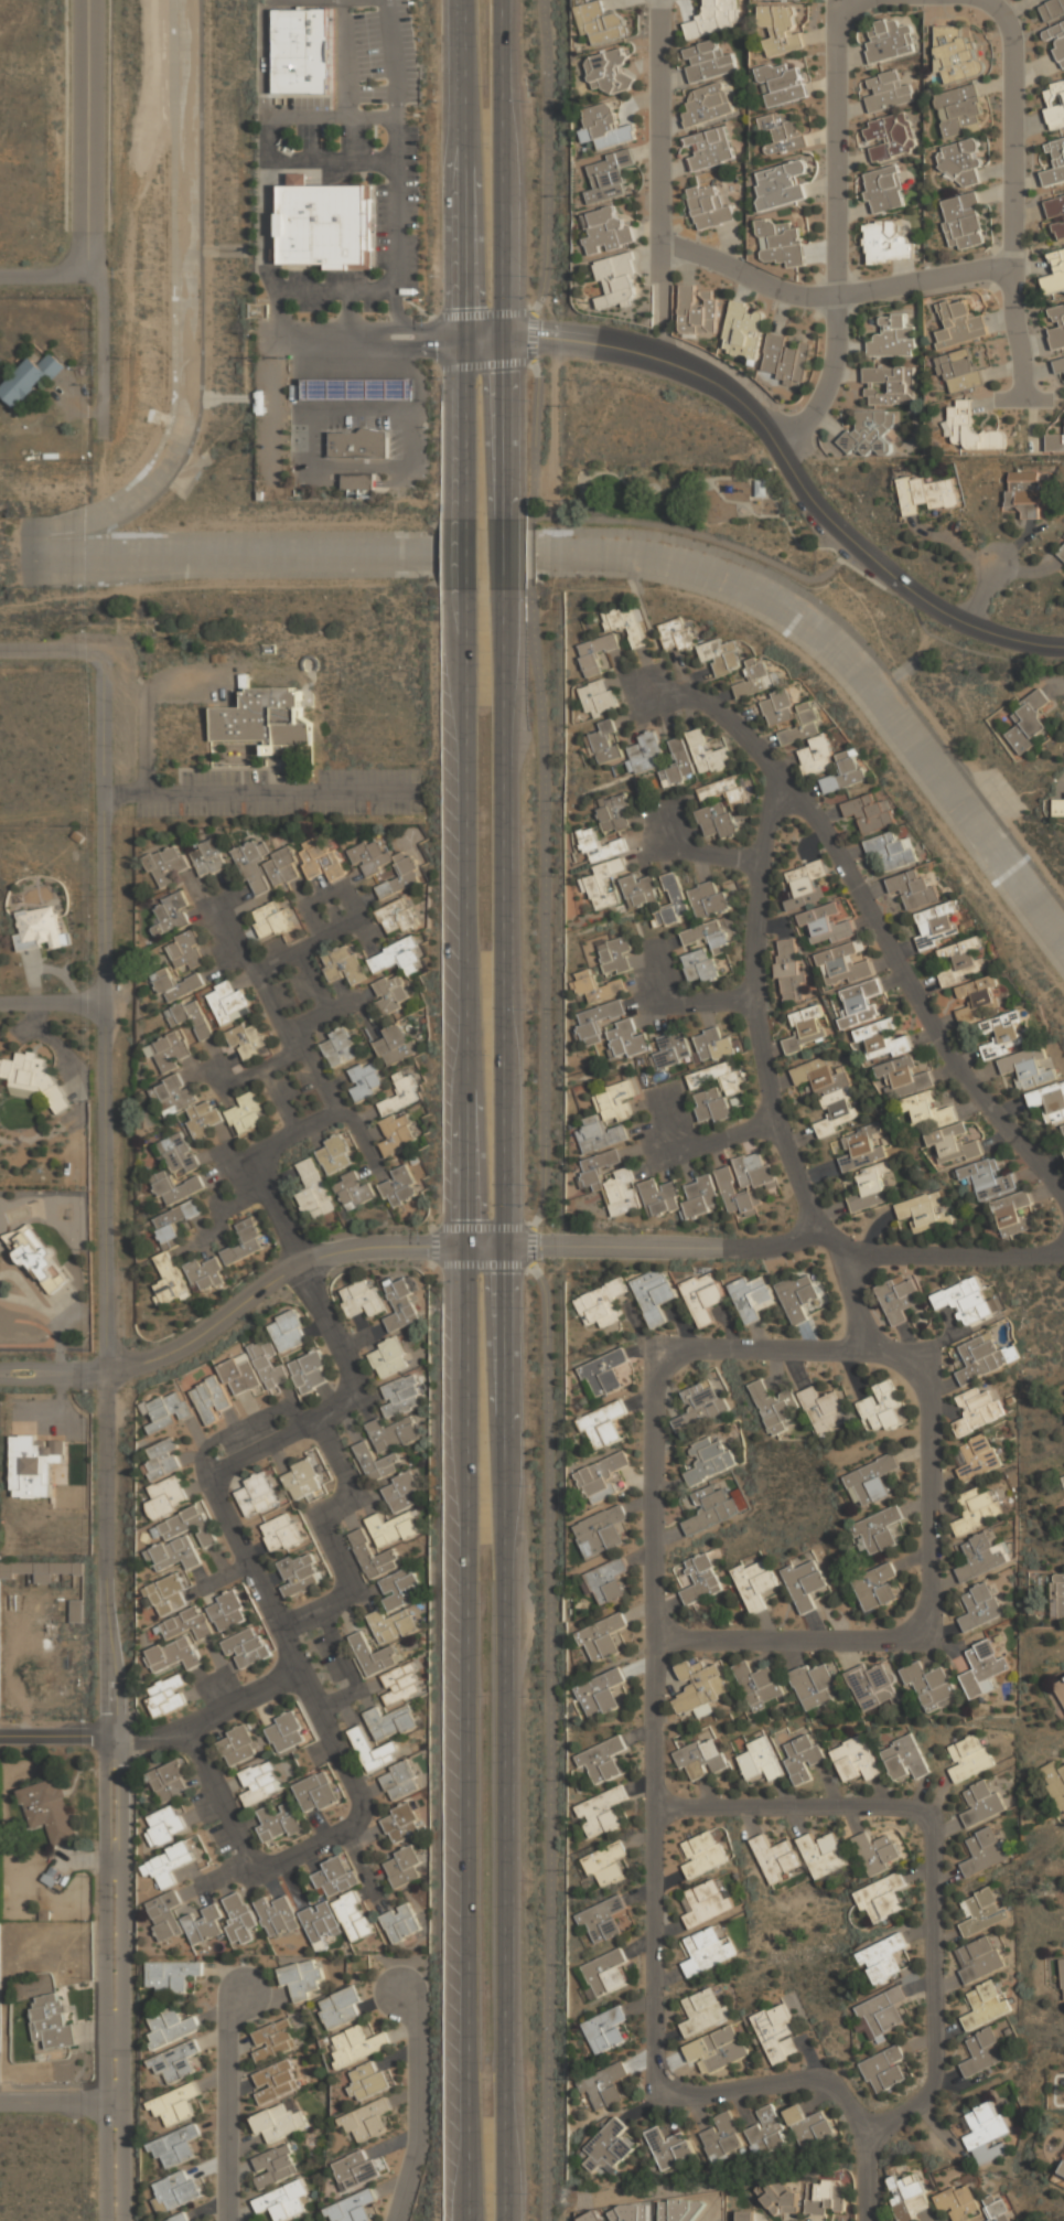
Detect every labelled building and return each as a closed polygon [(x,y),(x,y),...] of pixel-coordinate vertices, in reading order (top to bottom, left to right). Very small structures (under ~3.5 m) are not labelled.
[(588,43),(628,33),(622,10),(606,14),(602,0),(597,0),(579,4),(588,43)] [(703,15),(686,15),(686,31),(737,31),(737,0),(703,0),(703,15)] [(1045,21),(1063,13),(1063,0),(1046,0),(1039,3),(1045,21)] [(802,51),(798,3),(759,6),(760,28),(765,26),(767,53),(802,51)] [(330,9),(275,9),(275,93),(330,93),(330,9)] [(875,36),(864,39),(870,62),(916,52),(911,23),(899,26),(896,15),(872,21),(875,36)] [(1044,28),(1060,68),(1063,67),(1063,20),(1044,28)] [(934,24),(935,73),(945,72),(945,78),(981,77),(981,39),(963,39),(961,24),(934,24)] [(733,50),(721,53),(718,39),(683,46),(690,81),(738,71),(733,50)] [(594,94),(632,85),(623,47),(585,56),(594,94)] [(808,95),(799,66),(789,70),(786,58),(756,67),(767,107),(808,95)] [(906,67),(866,76),(872,109),(913,102),(906,67)] [(1063,126),(1063,78),(1041,83),(1051,129),(1063,126)] [(734,113),(726,79),(689,89),(692,103),(681,106),(687,126),(734,113)] [(934,93),(944,134),(987,124),(978,83),(934,93)] [(637,140),(634,122),(619,126),(613,102),(582,108),(587,128),(579,129),(581,141),(597,139),(598,148),(637,140)] [(807,147),(800,117),(788,119),(786,110),(760,116),(762,130),(773,128),(776,141),(765,143),(769,156),(807,147)] [(873,161),(918,150),(909,110),(863,121),(873,161)] [(697,154),(688,157),(691,171),(737,160),(728,125),(683,137),(685,147),(695,145),(697,154)] [(981,180),(977,167),(986,164),(977,136),(935,149),(943,173),(954,170),(959,188),(981,180)] [(1045,141),(1053,168),(1041,170),(1044,185),(1063,180),(1063,137),(1045,141)] [(589,203),(630,193),(623,168),(636,164),(633,149),(588,160),(594,188),(585,190),(589,203)] [(807,199),(800,172),(809,170),(806,158),(753,171),(763,210),(807,199)] [(862,172),(872,213),(906,205),(898,164),(862,172)] [(686,189),(698,229),(732,220),(720,179),(686,189)] [(373,186),(280,186),(280,265),(373,266),(373,186)] [(938,199),(950,250),(989,242),(977,191),(938,199)] [(1055,238),(1063,236),(1063,194),(1045,199),(1055,238)] [(636,243),(632,224),(622,226),(616,204),(583,212),(589,235),(584,237),(589,255),(636,243)] [(761,260),(784,258),(785,266),(806,265),(803,222),(776,225),(775,216),(757,218),(761,260)] [(864,220),(864,261),(914,260),(913,236),(902,236),(902,220),(864,220)] [(1054,273),(1041,276),(1045,293),(1063,289),(1063,249),(1049,253),(1054,273)] [(598,259),(605,295),(598,297),(601,310),(640,301),(628,252),(598,259)] [(718,332),(718,291),(697,291),(697,284),(680,284),(680,332),(718,332)] [(985,312),(972,316),(968,296),(938,302),(944,327),(934,329),(938,348),(990,334),(985,312)] [(724,353),(759,357),(766,307),(731,301),(724,353)] [(1063,346),(1063,303),(1051,306),(1056,327),(1049,328),(1054,349),(1063,346)] [(868,355),(915,354),(914,322),(905,322),(904,312),(879,312),(880,334),(867,334),(868,355)] [(762,377),(805,384),(810,344),(791,341),(792,335),(769,332),(762,377)] [(935,355),(943,384),(949,382),(952,392),(985,383),(975,345),(935,355)] [(31,357),(0,390),(0,392),(17,408),(49,375),(53,379),(65,367),(50,353),(39,365),(31,357)] [(1055,372),(1063,371),(1063,354),(1054,354),(1055,372)] [(864,365),(864,404),(914,404),(914,365),(864,365)] [(413,380),(413,401),(304,401),(304,380),(413,380)] [(1007,447),(1007,429),(972,429),(972,399),(950,399),(950,447),(1007,447)] [(857,409),(857,429),(841,429),(842,453),(890,453),(890,430),(894,430),(894,409),(857,409)] [(388,433),(387,458),(330,458),(330,433),(358,433),(364,427),(388,433)] [(1046,434),(1046,449),(1063,449),(1063,434),(1046,434)] [(1009,505),(1044,505),(1044,470),(1008,471),(1009,505)] [(903,513),(929,509),(952,504),(947,479),(927,482),(926,473),(898,479),(903,513)] [(375,474),(343,474),(343,490),(375,490),(375,474)] [(646,645),(639,622),(644,621),(640,607),(621,613),(619,608),(601,613),(607,632),(626,626),(633,649),(646,645)] [(691,628),(683,629),(681,619),(659,623),(664,649),(678,647),(679,649),(694,646),(691,628)] [(600,652),(621,645),(617,632),(577,644),(587,676),(605,671),(600,652)] [(734,641),(721,644),(720,639),(698,645),(702,662),(712,659),(716,676),(742,669),(734,641)] [(783,684),(779,671),(769,675),(763,657),(744,663),(750,681),(733,686),(736,698),(783,684)] [(617,706),(609,677),(580,686),(589,715),(617,706)] [(214,706),(214,740),(276,740),(276,752),(300,752),(300,744),(312,744),(312,718),(301,718),(301,686),(244,686),(244,706),(214,706)] [(1050,729),(1038,712),(1051,701),(1042,688),(1011,712),(1019,724),(1006,733),(1019,751),(1050,729)] [(796,718),(786,689),(771,694),(772,699),(761,702),(769,727),(796,718)] [(778,734),(782,746),(818,733),(814,721),(817,720),(811,701),(795,707),(802,725),(778,734)] [(612,718),(599,720),(601,730),(592,733),(598,761),(621,757),(612,718)] [(700,772),(732,762),(727,746),(709,751),(701,727),(687,732),(700,772)] [(627,747),(631,758),(626,759),(631,772),(665,762),(655,729),(638,735),(642,743),(627,747)] [(830,769),(827,757),(832,756),(827,734),(809,738),(812,747),(798,750),(804,776),(830,769)] [(684,736),(669,739),(676,764),(658,769),(664,786),(696,776),(684,736)] [(819,780),(824,794),(865,781),(855,749),(835,755),(840,774),(819,780)] [(730,791),(733,803),(748,799),(740,775),(698,787),(702,800),(730,791)] [(633,824),(626,793),(598,799),(604,831),(633,824)] [(895,824),(887,799),(874,803),(871,794),(841,803),(846,819),(857,816),(862,834),(895,824)] [(1054,815),(1063,815),(1063,798),(1054,798),(1054,815)] [(696,810),(707,840),(739,829),(738,825),(752,821),(748,808),(732,813),(727,799),(696,810)] [(630,850),(625,836),(601,843),(597,825),(580,831),(589,862),(630,850)] [(426,863),(412,835),(414,835),(411,828),(389,838),(397,855),(407,850),(416,868),(426,863)] [(917,863),(910,837),(897,841),(894,832),(863,840),(867,855),(879,852),(884,871),(917,863)] [(422,880),(410,851),(390,859),(379,835),(351,848),(363,876),(396,862),(401,875),(376,886),(381,898),(422,880)] [(201,877),(228,862),(215,836),(186,852),(201,877)] [(346,874),(329,840),(319,845),(314,837),(298,846),(313,876),(323,872),(329,883),(346,874)] [(236,847),(257,907),(251,909),(261,938),(294,927),(287,907),(280,909),(271,886),(302,876),(291,846),(270,853),(267,841),(257,844),(256,840),(236,847)] [(175,872),(186,867),(180,845),(147,855),(157,886),(178,879),(175,872)] [(620,901),(615,889),(610,890),(605,876),(627,869),(624,856),(591,866),(593,875),(581,878),(584,893),(592,890),(598,908),(620,901)] [(786,871),(794,895),(784,898),(787,909),(825,898),(817,876),(828,873),(824,858),(786,871)] [(885,879),(890,894),(901,890),(907,910),(939,900),(935,886),(929,888),(925,877),(919,879),(916,870),(885,879)] [(654,909),(659,926),(690,916),(677,871),(663,874),(671,904),(654,909)] [(653,874),(636,879),(634,873),(621,877),(630,908),(660,898),(653,874)] [(724,888),(718,890),(714,879),(688,888),(698,918),(731,907),(724,888)] [(193,921),(182,890),(151,901),(162,932),(193,921)] [(377,909),(388,935),(418,921),(406,896),(377,909)] [(919,952),(938,947),(936,940),(957,934),(951,913),(956,912),(954,902),(915,912),(921,936),(915,937),(919,952)] [(852,918),(840,921),(836,903),(799,911),(808,946),(857,933),(852,918)] [(18,951),(50,945),(51,949),(69,945),(67,933),(59,934),(54,906),(17,913),(21,934),(15,935),(18,951)] [(683,954),(690,984),(720,975),(712,951),(730,946),(721,918),(680,930),(684,943),(706,938),(709,947),(683,954)] [(207,958),(193,928),(165,942),(180,971),(207,958)] [(620,978),(630,963),(624,960),(635,943),(617,931),(601,954),(606,959),(602,965),(620,978)] [(368,954),(376,973),(400,962),(406,974),(423,967),(410,937),(368,954)] [(797,937),(774,940),(783,1002),(806,999),(797,937)] [(937,949),(940,961),(951,958),(954,969),(938,974),(941,986),(985,972),(981,959),(974,961),(971,950),(981,947),(978,937),(937,949)] [(875,974),(870,954),(859,958),(855,941),(817,952),(827,987),(875,974)] [(320,957),(331,981),(347,974),(352,983),(366,976),(352,942),(320,957)] [(205,985),(198,972),(174,981),(169,968),(153,974),(165,1002),(205,985)] [(600,986),(592,968),(574,974),(581,993),(600,986)] [(369,985),(386,1017),(402,1008),(399,1002),(410,997),(398,972),(369,985)] [(955,988),(959,1001),(967,999),(971,1011),(994,1003),(989,988),(996,985),(993,975),(955,988)] [(841,989),(849,1014),(839,1017),(842,1027),(881,1016),(873,994),(884,991),(880,976),(841,989)] [(625,990),(622,979),(606,984),(610,995),(625,990)] [(243,986),(234,990),(229,980),(205,990),(221,1024),(252,1010),(243,986)] [(191,1018),(202,1040),(214,1034),(195,996),(165,1011),(173,1027),(191,1018)] [(626,1012),(622,999),(577,1013),(587,1045),(605,1038),(600,1021),(626,1012)] [(788,1013),(796,1035),(783,1039),(787,1053),(830,1038),(818,1003),(788,1013)] [(270,1048),(255,1017),(227,1031),(241,1061),(270,1048)] [(857,1027),(867,1061),(913,1048),(910,1033),(890,1038),(888,1029),(898,1027),(894,1017),(857,1027)] [(636,1034),(631,1018),(604,1026),(614,1060),(651,1048),(645,1031),(636,1034)] [(387,1067),(419,1050),(402,1019),(381,1031),(386,1037),(374,1044),(387,1067)] [(701,1061),(738,1051),(732,1033),(721,1036),(719,1026),(694,1034),(701,1061)] [(322,1034),(330,1064),(357,1057),(350,1027),(322,1034)] [(194,1057),(182,1028),(146,1045),(158,1072),(194,1057)] [(657,1037),(662,1050),(649,1054),(654,1070),(692,1058),(683,1028),(657,1037)] [(997,1059),(1002,1075),(1015,1071),(1020,1089),(1056,1080),(1053,1067),(1040,1070),(1037,1060),(1045,1058),(1042,1047),(997,1059)] [(46,1064),(46,1059),(38,1058),(36,1054),(17,1052),(16,1061),(0,1059),(0,1077),(11,1078),(9,1096),(33,1098),(44,1092),(58,1114),(71,1106),(46,1064)] [(934,1083),(928,1069),(921,1072),(914,1053),(877,1066),(889,1100),(934,1083)] [(789,1068),(795,1086),(814,1079),(827,1118),(814,1122),(818,1134),(862,1120),(845,1069),(834,1074),(827,1055),(789,1068)] [(350,1069),(357,1083),(351,1088),(357,1101),(386,1087),(372,1058),(350,1069)] [(686,1072),(690,1089),(720,1082),(721,1086),(692,1092),(700,1123),(732,1115),(727,1093),(742,1090),(734,1060),(686,1072)] [(383,1115),(422,1098),(409,1068),(391,1076),(399,1092),(377,1103),(383,1115)] [(163,1117),(198,1099),(190,1081),(184,1083),(179,1072),(149,1088),(163,1117)] [(584,1152),(628,1138),(624,1123),(606,1129),(605,1122),(636,1112),(627,1080),(592,1090),(599,1113),(584,1119),(587,1128),(578,1131),(584,1152)] [(1030,1109),(1043,1105),(1048,1124),(1063,1119),(1063,1082),(1025,1093),(1030,1109)] [(953,1104),(936,1109),(932,1090),(904,1097),(913,1130),(957,1118),(953,1104)] [(234,1131),(264,1124),(257,1091),(237,1096),(239,1108),(228,1110),(234,1131)] [(212,1134),(209,1123),(221,1122),(217,1101),(187,1106),(193,1138),(212,1134)] [(385,1156),(419,1143),(406,1111),(380,1121),(387,1139),(379,1142),(385,1156)] [(984,1151),(978,1136),(969,1140),(964,1121),(928,1132),(938,1165),(984,1151)] [(888,1158),(884,1143),(874,1146),(871,1135),(882,1132),(880,1123),(842,1133),(848,1153),(838,1156),(842,1171),(888,1158)] [(159,1142),(176,1177),(201,1165),(183,1130),(159,1142)] [(333,1174),(356,1156),(338,1133),(315,1150),(333,1174)] [(612,1215),(646,1204),(649,1216),(681,1206),(685,1217),(721,1206),(712,1174),(685,1183),(690,1198),(683,1202),(676,1181),(658,1185),(656,1177),(636,1184),(631,1165),(613,1171),(615,1178),(604,1182),(600,1167),(622,1161),(619,1149),(580,1160),(589,1188),(603,1184),(612,1215)] [(735,1157),(743,1190),(737,1193),(730,1165),(717,1168),(728,1213),(741,1209),(742,1215),(761,1210),(754,1186),(766,1183),(767,1187),(777,1185),(772,1162),(764,1164),(761,1151),(735,1157)] [(298,1192),(310,1220),(336,1208),(312,1156),(297,1164),(308,1187),(298,1192)] [(968,1192),(977,1189),(980,1199),(1018,1188),(1013,1172),(1000,1176),(995,1156),(960,1166),(968,1192)] [(853,1211),(890,1199),(882,1175),(892,1171),(889,1161),(856,1172),(861,1188),(847,1193),(853,1211)] [(380,1184),(389,1206),(420,1194),(407,1163),(387,1172),(391,1179),(380,1184)] [(205,1187),(200,1174),(176,1185),(169,1167),(152,1175),(165,1206),(205,1187)] [(333,1181),(347,1210),(374,1196),(359,1167),(333,1181)] [(911,1215),(915,1234),(953,1224),(949,1208),(946,1209),(941,1190),(894,1202),(898,1218),(911,1215)] [(993,1198),(1001,1235),(1039,1227),(1031,1190),(993,1198)] [(165,1249),(185,1241),(178,1222),(203,1214),(197,1199),(153,1215),(165,1249)] [(236,1224),(244,1240),(221,1251),(227,1266),(266,1247),(251,1217),(236,1224)] [(5,1238),(9,1245),(15,1241),(20,1248),(14,1252),(29,1274),(34,1271),(50,1294),(69,1281),(28,1222),(5,1238)] [(154,1284),(164,1305),(191,1292),(169,1249),(154,1257),(165,1279),(154,1284)] [(184,1264),(197,1293),(227,1280),(217,1257),(202,1263),(200,1258),(184,1264)] [(631,1280),(651,1328),(667,1321),(662,1305),(678,1298),(666,1266),(631,1280)] [(680,1283),(699,1327),(716,1321),(710,1309),(727,1302),(713,1269),(680,1283)] [(746,1324),(761,1317),(756,1309),(776,1299),(762,1270),(729,1285),(746,1324)] [(776,1284),(794,1326),(810,1318),(806,1307),(823,1300),(809,1270),(776,1284)] [(876,1286),(892,1327),(907,1321),(903,1310),(921,1303),(912,1279),(906,1282),(903,1276),(876,1286)] [(936,1310),(953,1303),(963,1327),(992,1314),(976,1276),(930,1296),(936,1310)] [(391,1332),(422,1317),(404,1277),(385,1285),(397,1312),(385,1317),(391,1332)] [(369,1314),(384,1310),(373,1278),(340,1289),(348,1314),(367,1307),(369,1314)] [(574,1296),(585,1325),(598,1321),(601,1328),(624,1320),(614,1296),(628,1291),(623,1278),(574,1296)] [(269,1321),(281,1352),(310,1339),(297,1309),(269,1321)] [(960,1384),(1006,1367),(993,1332),(959,1344),(967,1368),(956,1372),(960,1384)] [(367,1348),(381,1378),(411,1365),(397,1335),(367,1348)] [(280,1390),(278,1382),(289,1378),(280,1359),(279,1359),(270,1337),(249,1347),(270,1395),(280,1390)] [(617,1366),(630,1359),(623,1345),(580,1366),(595,1398),(626,1384),(617,1366)] [(1007,1363),(1019,1360),(1015,1345),(1003,1349),(1007,1363)] [(289,1363),(303,1394),(333,1379),(319,1348),(289,1363)] [(256,1389),(252,1356),(223,1359),(226,1392),(256,1389)] [(207,1423),(219,1418),(216,1412),(232,1406),(217,1374),(190,1387),(207,1423)] [(383,1384),(389,1403),(383,1405),(386,1416),(423,1405),(413,1375),(383,1384)] [(681,1389),(690,1411),(671,1420),(677,1433),(730,1410),(716,1375),(681,1389)] [(751,1382),(771,1434),(802,1423),(788,1390),(772,1396),(765,1378),(751,1382)] [(905,1423),(892,1378),(872,1385),(877,1396),(859,1401),(866,1426),(878,1422),(880,1431),(905,1423)] [(851,1422),(837,1389),(821,1395),(817,1384),(799,1391),(817,1437),(851,1422)] [(956,1396),(965,1418),(952,1423),(958,1436),(1003,1417),(992,1389),(980,1394),(977,1387),(956,1396)] [(192,1417),(182,1389),(144,1402),(152,1422),(147,1424),(150,1432),(192,1417)] [(625,1438),(616,1417),(627,1412),(622,1399),(578,1417),(592,1451),(625,1438)] [(419,1442),(413,1418),(383,1426),(381,1420),(369,1422),(376,1452),(419,1442)] [(1001,1465),(987,1433),(952,1449),(961,1468),(956,1470),(962,1483),(1001,1465)] [(184,1466),(171,1437),(148,1448),(153,1460),(146,1463),(153,1481),(184,1466)] [(737,1466),(726,1438),(712,1442),(710,1437),(688,1444),(697,1466),(685,1471),(690,1484),(737,1466)] [(11,1438),(11,1497),(53,1497),(53,1463),(65,1463),(65,1438),(11,1438)] [(396,1451),(376,1461),(366,1440),(355,1444),(372,1481),(402,1466),(396,1451)] [(627,1489),(619,1469),(632,1463),(625,1450),(574,1471),(589,1505),(627,1489)] [(843,1473),(859,1508),(893,1493),(885,1474),(902,1467),(895,1452),(843,1473)] [(281,1469),(292,1499),(323,1488),(313,1459),(281,1469)] [(244,1480),(246,1486),(236,1491),(247,1516),(279,1502),(265,1470),(244,1480)] [(393,1513),(422,1501),(411,1472),(381,1483),(393,1513)] [(148,1503),(153,1517),(191,1504),(180,1474),(149,1485),(154,1501),(148,1503)] [(692,1492),(700,1514),(681,1520),(687,1534),(740,1514),(730,1486),(717,1491),(714,1484),(692,1492)] [(951,1523),(957,1535),(1002,1515),(991,1490),(981,1494),(977,1487),(958,1495),(968,1516),(951,1523)] [(189,1531),(196,1528),(205,1547),(217,1541),(201,1504),(152,1526),(160,1542),(147,1548),(157,1571),(184,1559),(189,1569),(202,1562),(189,1531)] [(574,1523),(588,1557),(626,1542),(619,1521),(628,1518),(623,1504),(574,1523)] [(902,1542),(893,1524),(904,1518),(899,1504),(852,1523),(867,1557),(902,1542)] [(273,1552),(303,1540),(291,1510),(261,1524),(273,1552)] [(380,1549),(420,1531),(410,1510),(385,1521),(380,1512),(366,1518),(380,1549)] [(350,1533),(368,1579),(402,1565),(396,1547),(377,1555),(365,1526),(350,1533)] [(1012,1561),(1004,1542),(993,1547),(987,1533),(961,1543),(970,1563),(955,1569),(960,1582),(1012,1561)] [(276,1565),(290,1597),(325,1580),(310,1548),(276,1565)] [(724,1590),(710,1551),(685,1560),(694,1583),(680,1588),(686,1603),(724,1590)] [(800,1614),(817,1608),(812,1595),(829,1588),(817,1556),(783,1569),(800,1614)] [(626,1593),(617,1573),(628,1569),(623,1557),(579,1574),(587,1593),(597,1590),(602,1603),(626,1593)] [(780,1590),(767,1557),(733,1569),(750,1614),(767,1608),(763,1597),(780,1590)] [(890,1579),(899,1576),(892,1561),(852,1577),(866,1611),(898,1599),(890,1579)] [(84,1563),(1,1562),(1,1579),(15,1579),(15,1574),(36,1574),(36,1584),(52,1584),(52,1574),(84,1574),(84,1563)] [(412,1566),(378,1579),(388,1609),(423,1595),(412,1566)] [(187,1604),(182,1591),(187,1589),(180,1571),(147,1585),(160,1616),(187,1604)] [(1063,1618),(1063,1574),(1052,1574),(1053,1618),(1063,1618)] [(958,1619),(965,1633),(1003,1615),(988,1582),(962,1595),(970,1613),(958,1619)] [(205,1602),(219,1632),(249,1617),(236,1589),(205,1602)] [(83,1601),(71,1601),(71,1623),(83,1623),(83,1601)] [(193,1642),(213,1634),(200,1604),(160,1621),(169,1641),(144,1652),(154,1674),(183,1662),(187,1669),(202,1663),(193,1642)] [(418,1630),(409,1608),(386,1616),(383,1609),(363,1616),(368,1627),(351,1635),(368,1676),(401,1662),(393,1641),(418,1630)] [(626,1647),(617,1630),(627,1624),(621,1611),(578,1632),(593,1664),(626,1647)] [(271,1654),(257,1624),(222,1642),(236,1670),(271,1654)] [(969,1700),(994,1690),(989,1678),(1010,1669),(1005,1657),(999,1659),(991,1640),(966,1650),(974,1670),(960,1675),(969,1700)] [(424,1688),(411,1661),(381,1675),(389,1690),(383,1694),(388,1705),(424,1688)] [(733,1690),(721,1661),(706,1668),(703,1661),(692,1666),(690,1661),(675,1666),(684,1689),(670,1695),(678,1714),(694,1708),(698,1719),(714,1713),(713,1708),(722,1704),(718,1696),(733,1690)] [(771,1666),(753,1674),(747,1661),(735,1666),(753,1711),(785,1698),(771,1666)] [(899,1669),(905,1685),(914,1682),(925,1711),(957,1698),(944,1667),(925,1674),(920,1661),(899,1669)] [(805,1711),(840,1697),(827,1664),(810,1671),(808,1665),(789,1672),(805,1711)] [(845,1673),(862,1712),(891,1699),(893,1704),(900,1701),(883,1664),(867,1671),(864,1664),(845,1673)] [(614,1685),(626,1679),(620,1666),(573,1686),(588,1720),(623,1705),(614,1685)] [(157,1718),(186,1704),(180,1688),(187,1685),(181,1672),(142,1690),(157,1718)] [(1063,1704),(1063,1678),(1053,1684),(1063,1704)] [(384,1716),(379,1706),(365,1712),(378,1742),(418,1725),(409,1704),(384,1716)] [(309,1742),(293,1710),(262,1726),(278,1758),(309,1742)] [(216,1739),(232,1766),(260,1751),(245,1722),(216,1739)] [(367,1771),(400,1759),(394,1741),(373,1749),(363,1725),(351,1729),(367,1771)] [(784,1744),(790,1758),(784,1761),(795,1787),(811,1780),(805,1766),(823,1759),(812,1733),(784,1744)] [(578,1753),(592,1785),(624,1772),(615,1752),(626,1748),(621,1734),(578,1753)] [(993,1767),(979,1734),(949,1746),(957,1766),(949,1769),(955,1783),(993,1767)] [(782,1776),(765,1736),(746,1744),(749,1751),(737,1757),(747,1779),(764,1771),(769,1781),(782,1776)] [(844,1782),(863,1774),(866,1781),(879,1776),(864,1736),(831,1748),(844,1782)] [(881,1749),(894,1781),(909,1774),(912,1781),(929,1775),(913,1736),(881,1749)] [(673,1752),(679,1769),(686,1767),(692,1781),(726,1768),(714,1737),(673,1752)] [(248,1791),(241,1794),(246,1806),(283,1790),(270,1758),(239,1772),(248,1791)] [(391,1801),(421,1788),(409,1759),(379,1772),(391,1801)] [(179,1760),(149,1773),(161,1804),(192,1791),(179,1760)] [(1053,1798),(1058,1796),(1063,1811),(1063,1766),(1058,1768),(1056,1762),(1040,1768),(1053,1798)] [(307,1814),(340,1800),(326,1769),(293,1783),(307,1814)] [(78,1838),(63,1776),(19,1788),(30,1828),(46,1824),(52,1845),(78,1838)] [(998,1791),(993,1794),(986,1780),(963,1791),(971,1810),(961,1814),(967,1828),(1006,1811),(998,1791)] [(576,1804),(590,1837),(623,1824),(614,1804),(628,1798),(623,1784),(576,1804)] [(259,1813),(264,1823),(257,1826),(266,1845),(303,1827),(289,1798),(259,1813)] [(423,1830),(410,1801),(380,1815),(395,1845),(423,1830)] [(187,1832),(174,1804),(148,1816),(153,1827),(146,1832),(154,1848),(187,1832)] [(960,1864),(965,1877),(1011,1859),(1003,1839),(999,1841),(993,1827),(966,1838),(974,1858),(960,1864)] [(683,1865),(688,1877),(728,1861),(716,1828),(681,1843),(689,1861),(683,1865)] [(796,1838),(816,1880),(850,1865),(835,1832),(817,1839),(814,1830),(796,1838)] [(891,1833),(872,1840),(868,1830),(853,1837),(870,1876),(904,1860),(891,1833)] [(771,1883),(804,1870),(789,1837),(771,1845),(766,1833),(752,1838),(771,1883)] [(583,1857),(597,1887),(626,1873),(619,1857),(627,1854),(622,1839),(583,1857)] [(194,1859),(186,1841),(146,1860),(159,1890),(178,1882),(172,1869),(194,1859)] [(422,1861),(411,1843),(381,1860),(398,1889),(419,1877),(413,1867),(422,1861)] [(358,1882),(345,1854),(311,1869),(324,1899),(358,1882)] [(63,1874),(52,1866),(42,1880),(52,1888),(63,1874)] [(863,1913),(870,1910),(877,1923),(906,1909),(898,1890),(909,1886),(901,1870),(853,1891),(863,1913)] [(734,1909),(721,1876),(686,1890),(694,1909),(683,1912),(689,1926),(734,1909)] [(1010,1919),(1005,1907),(999,1909),(991,1888),(961,1900),(969,1921),(959,1924),(964,1937),(1010,1919)] [(162,1941),(183,1932),(173,1909),(182,1904),(175,1889),(146,1902),(162,1941)] [(248,1930),(259,1923),(239,1890),(223,1900),(234,1920),(224,1925),(237,1947),(254,1939),(248,1930)] [(375,1932),(356,1890),(333,1900),(352,1942),(375,1932)] [(286,1891),(256,1903),(270,1939),(300,1926),(286,1891)] [(627,1908),(622,1894),(576,1913),(580,1925),(589,1922),(598,1943),(625,1931),(617,1912),(627,1908)] [(327,1946),(323,1936),(341,1930),(327,1899),(299,1911),(316,1952),(327,1946)] [(421,1931),(410,1902),(381,1913),(393,1942),(421,1931)] [(193,1912),(182,1918),(193,1945),(226,1932),(215,1903),(202,1908),(205,1916),(196,1920),(193,1912)] [(738,1955),(729,1934),(719,1939),(713,1925),(683,1937),(691,1958),(681,1962),(687,1976),(738,1955)] [(907,1945),(903,1932),(858,1950),(871,1985),(904,1972),(895,1951),(907,1945)] [(1003,1968),(990,1935),(955,1950),(963,1969),(959,1970),(965,1984),(1003,1968)] [(627,1961),(622,1947),(578,1965),(592,1998),(627,1985),(620,1964),(627,1961)] [(291,1986),(294,1998),(326,1989),(318,1957),(279,1968),(284,1987),(291,1986)] [(191,1993),(191,1972),(202,1972),(202,1961),(148,1961),(148,1993),(191,1993)] [(966,1992),(974,2011),(960,2017),(966,2031),(1011,2012),(1006,1999),(1002,2001),(993,1981),(966,1992)] [(681,1998),(690,2019),(680,2022),(686,2036),(731,2018),(718,1984),(681,1998)] [(856,2005),(872,2044),(888,2038),(884,2030),(906,2020),(899,2003),(909,1998),(902,1984),(856,2005)] [(329,2028),(361,2019),(356,2003),(362,2001),(357,1987),(320,1997),(329,2028)] [(36,2040),(45,2039),(47,2049),(75,2046),(69,1999),(58,2001),(57,1993),(31,1996),(36,2040)] [(751,2016),(774,2064),(805,2050),(782,2001),(751,2016)] [(155,2048),(201,2029),(194,2011),(182,2017),(179,2006),(150,2017),(153,2027),(148,2029),(155,2048)] [(594,2053),(626,2041),(620,2025),(628,2021),(622,2006),(582,2020),(594,2053)] [(248,2035),(261,2062),(301,2043),(288,2016),(248,2035)] [(749,2057),(737,2024),(697,2038),(709,2071),(749,2057)] [(341,2067),(391,2044),(386,2030),(368,2038),(362,2025),(329,2039),(341,2067)] [(1006,2061),(992,2027),(965,2038),(974,2058),(960,2064),(966,2078),(1006,2061)] [(154,2056),(166,2084),(197,2072),(191,2056),(201,2051),(196,2039),(154,2056)] [(906,2059),(898,2042),(859,2063),(875,2094),(909,2078),(901,2062),(906,2059)] [(302,2086),(289,2058),(250,2074),(262,2103),(302,2086)] [(351,2071),(356,2082),(348,2086),(356,2102),(390,2086),(378,2059),(351,2071)] [(626,2097),(617,2078),(628,2073),(623,2061),(580,2079),(593,2112),(626,2097)] [(152,2100),(164,2127),(196,2113),(190,2097),(200,2093),(194,2081),(152,2100)] [(391,2110),(386,2096),(340,2117),(346,2134),(354,2131),(359,2143),(387,2129),(380,2114),(391,2110)] [(307,2127),(297,2099),(249,2115),(257,2136),(267,2132),(270,2140),(307,2127)] [(977,2166),(1006,2154),(999,2137),(1008,2133),(994,2101),(962,2115),(971,2134),(965,2137),(977,2166)] [(756,2111),(762,2121),(744,2129),(756,2155),(788,2139),(772,2103),(756,2111)] [(836,2135),(827,2108),(806,2115),(803,2104),(786,2108),(799,2147),(836,2135)] [(712,2116),(717,2127),(701,2133),(711,2160),(745,2148),(731,2110),(712,2116)] [(584,2147),(592,2155),(587,2160),(604,2178),(635,2147),(620,2133),(627,2126),(616,2115),(584,2147)] [(197,2156),(191,2138),(200,2134),(196,2123),(151,2140),(162,2169),(197,2156)] [(662,2170),(696,2155),(684,2128),(665,2136),(660,2124),(645,2131),(662,2170)] [(250,2157),(260,2188),(300,2175),(290,2144),(250,2157)] [(333,2163),(345,2190),(381,2175),(374,2156),(368,2159),(364,2149),(333,2163)] [(202,2195),(189,2167),(155,2182),(161,2195),(155,2197),(162,2212),(202,2195)] [(907,2200),(926,2193),(919,2173),(899,2180),(898,2175),(888,2179),(895,2198),(891,2199),(899,2220),(914,2220),(907,2200)] [(302,2179),(252,2198),(260,2215),(270,2212),(273,2220),(283,2220),(305,2212),(300,2200),(309,2197),(302,2179)] [(807,2214),(827,2214),(827,2207),(845,2207),(845,2179),(807,2179),(807,2214)] [(939,2211),(949,2207),(954,2220),(968,2220),(970,2220),(968,2213),(979,2209),(969,2183),(934,2197),(939,2211)] [(800,2185),(765,2185),(765,2212),(800,2212),(800,2185)] [(374,2220),(366,2202),(376,2199),(372,2188),(324,2207),(330,2220),(371,2220),(374,2220)] [(1003,2200),(984,2208),(989,2220),(987,2220),(1012,2220),(1003,2200)] [(755,2210),(739,2210),(739,2220),(755,2220),(755,2210)] [(187,2219),(185,2212),(162,2220),(197,2220),(195,2217),(187,2219)]
